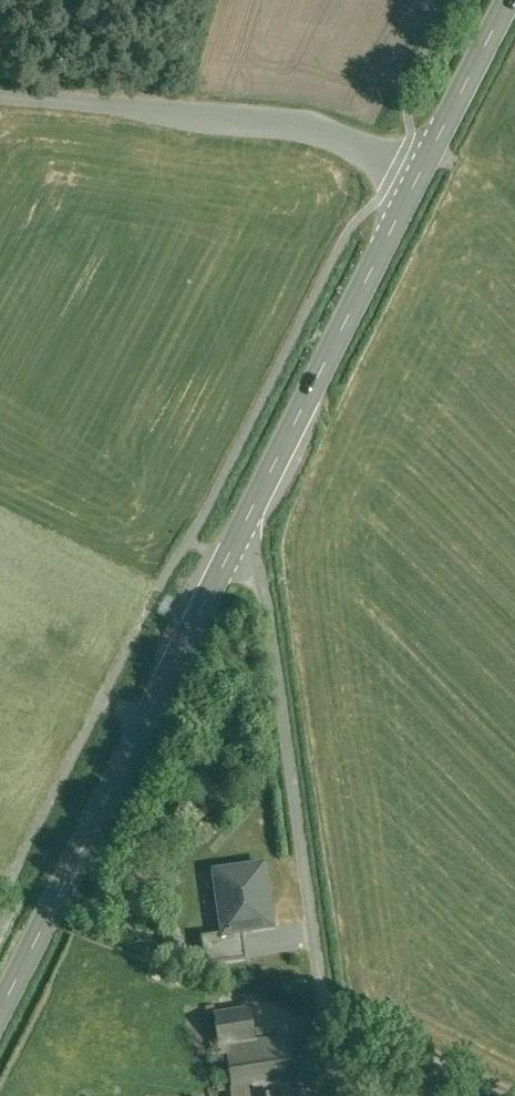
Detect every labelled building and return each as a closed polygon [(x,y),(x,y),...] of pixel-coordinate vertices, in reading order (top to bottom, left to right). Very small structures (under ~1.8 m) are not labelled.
[(268,884),(232,889),(236,917),(222,919),(224,935),(238,933),(239,937),(275,931),(268,884)] [(204,949),(226,946),(224,935),(222,919),(221,916),(200,919),(204,949)] [(276,1095),(283,1094),(281,1080),(294,1078),(288,1038),(250,1043),(246,1009),(210,1014),(214,1050),(227,1048),(233,1095),(276,1095)]
